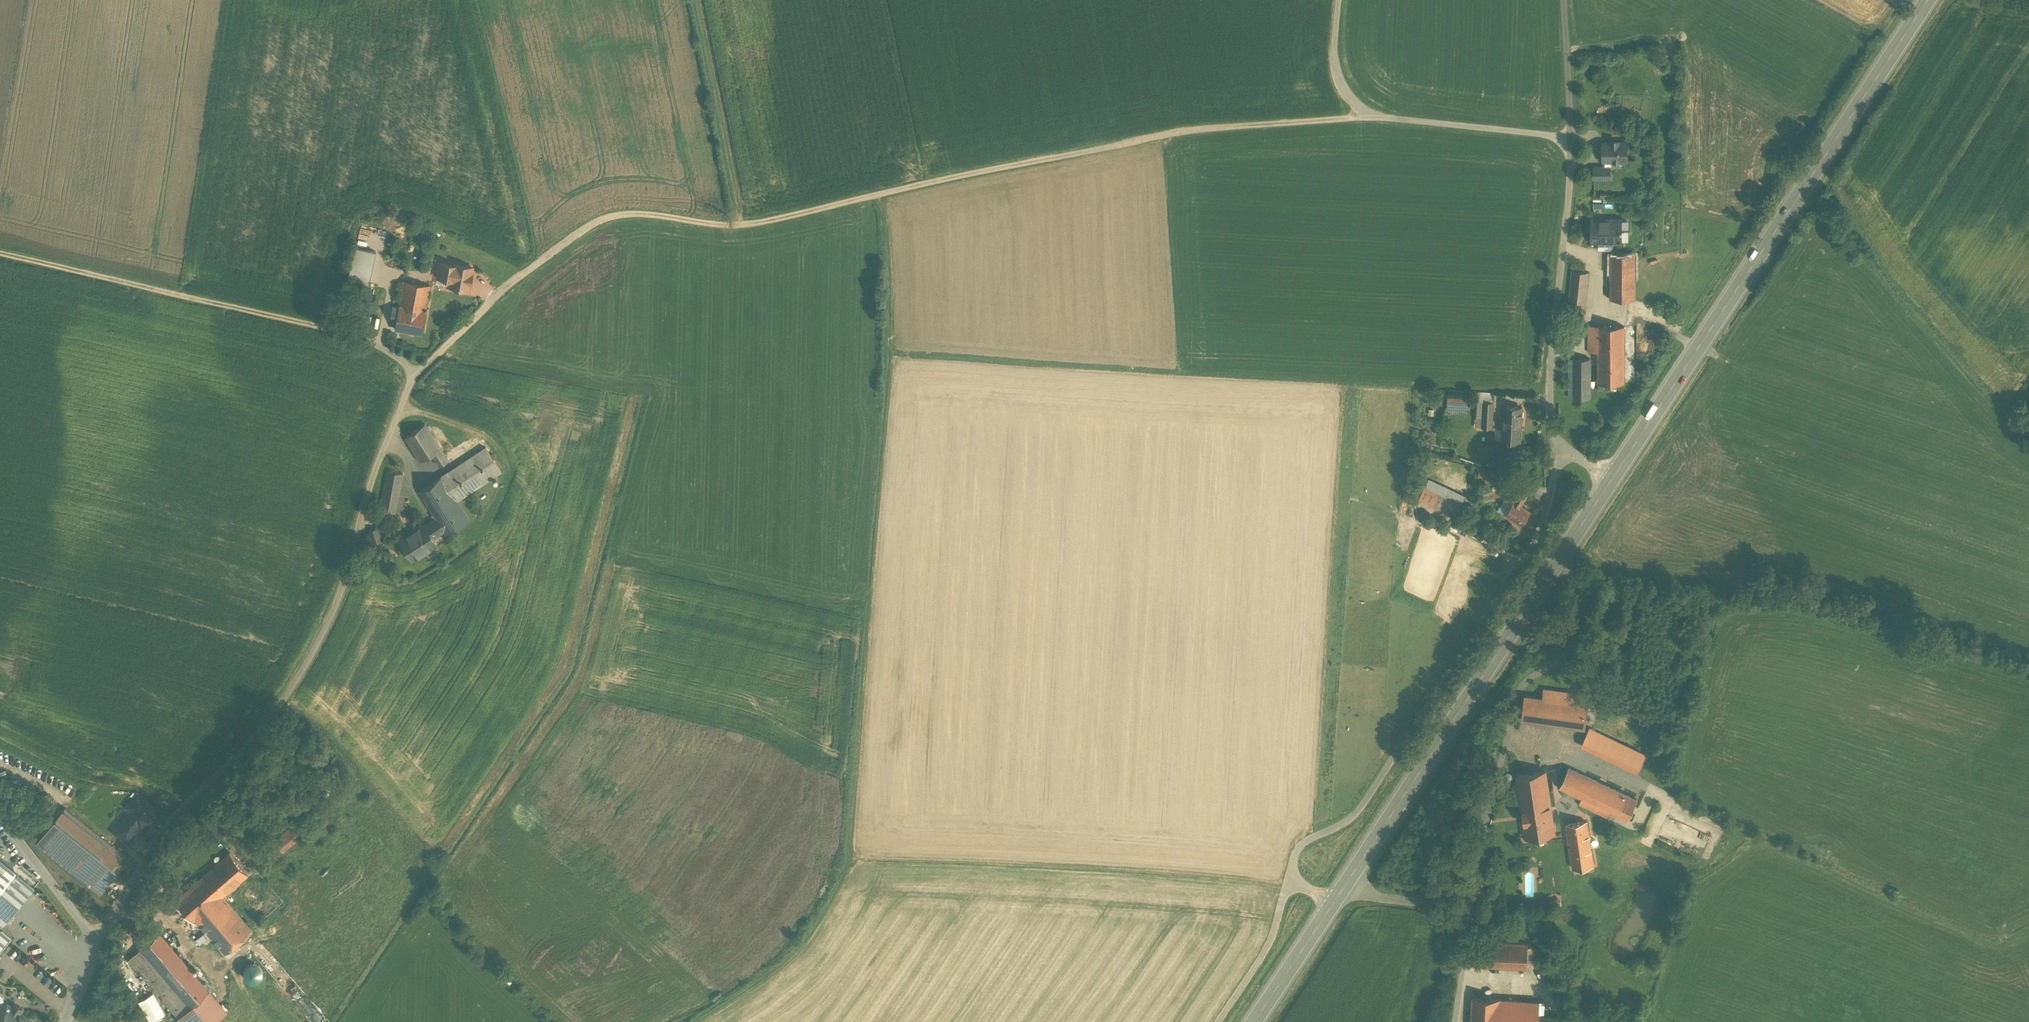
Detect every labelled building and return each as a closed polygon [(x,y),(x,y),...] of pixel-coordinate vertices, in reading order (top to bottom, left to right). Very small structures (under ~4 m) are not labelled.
[(1634,144),(1607,144),(1607,164),(1597,164),(1597,181),(1617,182),(1617,165),(1634,165),(1634,144)] [(1622,220),(1592,221),(1592,242),(1598,242),(1613,242),(1622,242),(1622,220)] [(376,251),(355,246),(348,280),(369,284),(376,251)] [(1643,256),(1619,256),(1619,300),(1643,300),(1643,256)] [(452,263),(438,261),(435,278),(448,280),(447,287),(470,291),(474,266),(453,262),(452,263)] [(431,285),(403,280),(394,329),(422,334),(431,285)] [(1592,281),(1573,280),(1571,315),(1589,316),(1592,281)] [(1630,327),(1594,327),(1594,359),(1574,358),(1573,398),(1595,399),(1595,382),(1629,383),(1630,327)] [(1472,397),(1451,396),(1450,411),(1471,412),(1472,397)] [(1522,408),(1505,406),(1502,439),(1519,440),(1522,408)] [(430,423),(406,439),(424,467),(439,457),(446,468),(456,462),(430,423)] [(489,447),(417,489),(435,518),(445,535),(448,543),(473,528),(459,504),(506,476),(489,447)] [(1479,467),(1476,476),(1487,480),(1490,471),(1479,467)] [(405,475),(388,472),(381,512),(398,515),(405,475)] [(1465,507),(1427,488),(1421,499),(1460,517),(1465,507)] [(1521,490),(1514,500),(1521,505),(1528,494),(1521,490)] [(1514,500),(1505,515),(1522,525),(1531,511),(1521,505),(1514,500)] [(435,518),(400,540),(414,563),(439,547),(435,541),(445,535),(435,518)] [(1554,698),(1535,696),(1532,723),(1595,729),(1598,693),(1554,689),(1554,698)] [(1628,747),(1593,734),(1587,749),(1622,762),(1628,747)] [(1645,803),(1576,771),(1566,792),(1588,802),(1586,807),(1634,828),(1645,803)] [(1546,775),(1513,780),(1523,842),(1556,836),(1546,775)] [(159,809),(137,792),(129,802),(135,806),(122,823),(120,821),(114,829),(128,840),(134,832),(133,831),(137,826),(141,830),(145,824),(144,823),(147,819),(150,821),(159,809)] [(129,856),(66,806),(37,842),(100,892),(129,856)] [(1593,825),(1570,828),(1576,875),(1599,872),(1593,825)] [(302,840),(292,827),(277,840),(288,853),(302,840)] [(247,873),(230,852),(176,899),(175,900),(193,920),(195,918),(225,952),(252,930),(222,895),(247,873)] [(16,872),(0,859),(0,891),(16,872)] [(0,891),(0,925),(2,926),(34,887),(16,872),(0,891)] [(0,929),(0,953),(2,950),(0,948),(12,933),(3,925),(2,926),(0,929)] [(159,931),(128,958),(178,1016),(183,1021),(212,1021),(226,1010),(159,931)] [(1482,943),(1481,970),(1536,971),(1537,944),(1482,943)] [(33,1020),(20,1012),(23,1007),(14,1002),(11,1006),(7,1003),(5,1003),(3,995),(0,992),(0,1021),(31,1021),(33,1020)] [(1476,997),(1474,1021),(1570,1021),(1571,1018),(1546,1017),(1547,1001),(1476,997)]
